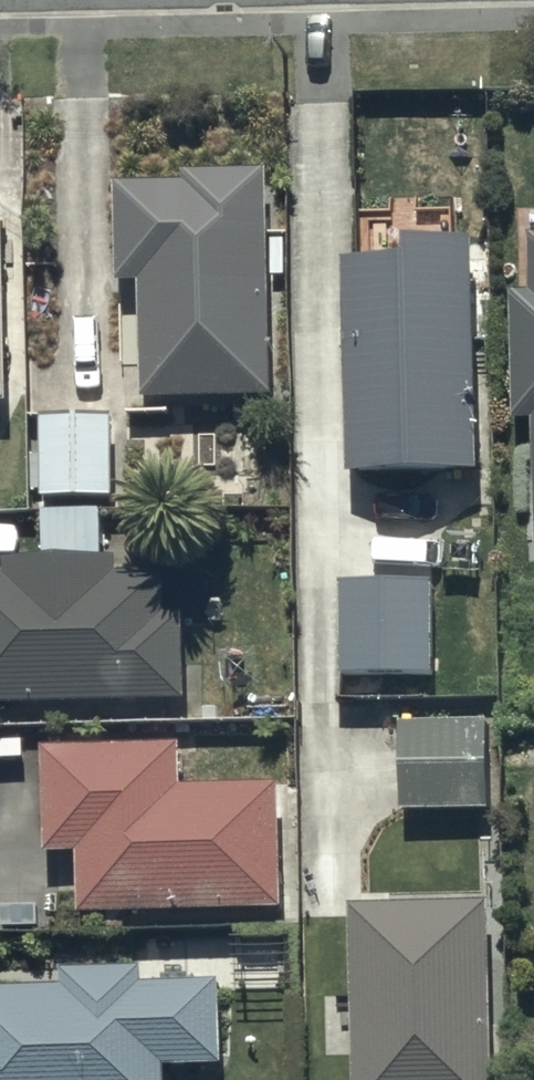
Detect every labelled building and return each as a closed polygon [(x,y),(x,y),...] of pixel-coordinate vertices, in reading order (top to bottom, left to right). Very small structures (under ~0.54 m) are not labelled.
[(170,189),(101,190),(102,292),(121,292),(123,408),(257,407),(254,175),(170,176),(170,189)] [(513,240),(513,301),(495,301),(495,426),(517,427),(517,555),(533,555),(533,240),(513,240)] [(462,482),(456,247),(376,249),(376,265),(323,266),(326,485),(462,482)] [(102,426),(30,425),(29,505),(101,505),(102,426)] [(174,706),(170,618),(156,619),(153,564),(97,567),(94,523),(25,526),(27,564),(0,565),(0,716),(174,706)] [(419,589),(325,587),(324,675),(417,677),(419,589)] [(490,725),(382,729),(386,819),(494,814),(490,725)] [(161,752),(31,753),(28,863),(67,862),(67,919),(261,917),(260,790),(162,791),(161,752)] [(335,912),(334,1079),(475,1079),(476,913),(335,912)] [(148,1074),(209,1073),(208,989),(127,990),(127,973),(50,974),(51,993),(0,994),(0,1079),(148,1079),(148,1074)]
